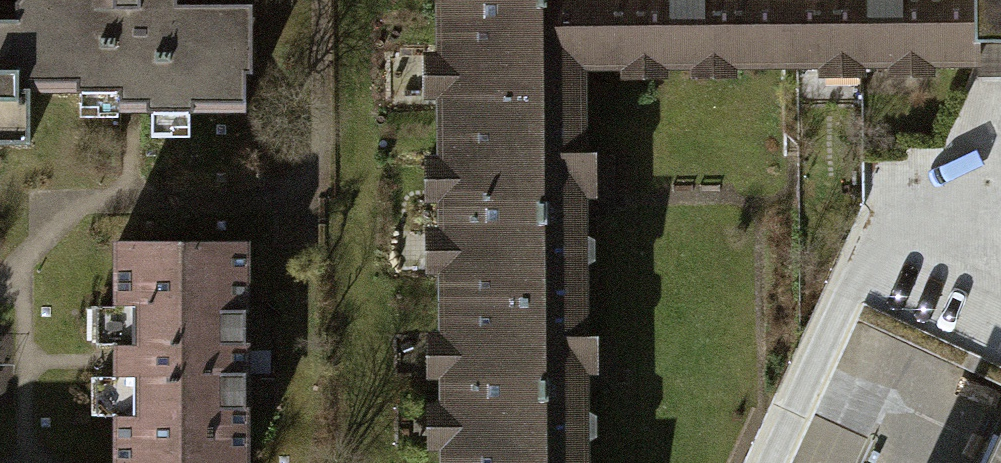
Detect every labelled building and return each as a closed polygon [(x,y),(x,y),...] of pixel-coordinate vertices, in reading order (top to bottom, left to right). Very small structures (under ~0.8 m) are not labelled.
[(16,18),(15,89),(26,89),(116,86),(116,108),(130,108),(244,105),(243,72),(249,71),(248,4),(173,6),(173,0),(15,0),(16,18)] [(440,302),(588,300),(587,201),(585,110),(558,110),(557,65),(568,65),(567,0),(436,0),(440,302)] [(1000,42),(1000,0),(567,0),(568,65),(622,65),(622,51),(659,51),(659,62),(692,62),(692,49),(730,49),(729,65),(822,65),(822,49),(856,49),(856,61),(889,61),(889,48),(924,48),(924,63),(974,64),(974,42),(1000,42)] [(26,141),(26,89),(15,89),(16,18),(0,19),(0,141),(26,141)] [(115,243),(116,345),(122,345),(122,362),(122,372),(116,373),(116,462),(241,462),(240,242),(115,243)] [(442,462),(590,462),(588,300),(440,302),(442,462)] [(984,462),(1000,462),(1000,425),(984,462)]
